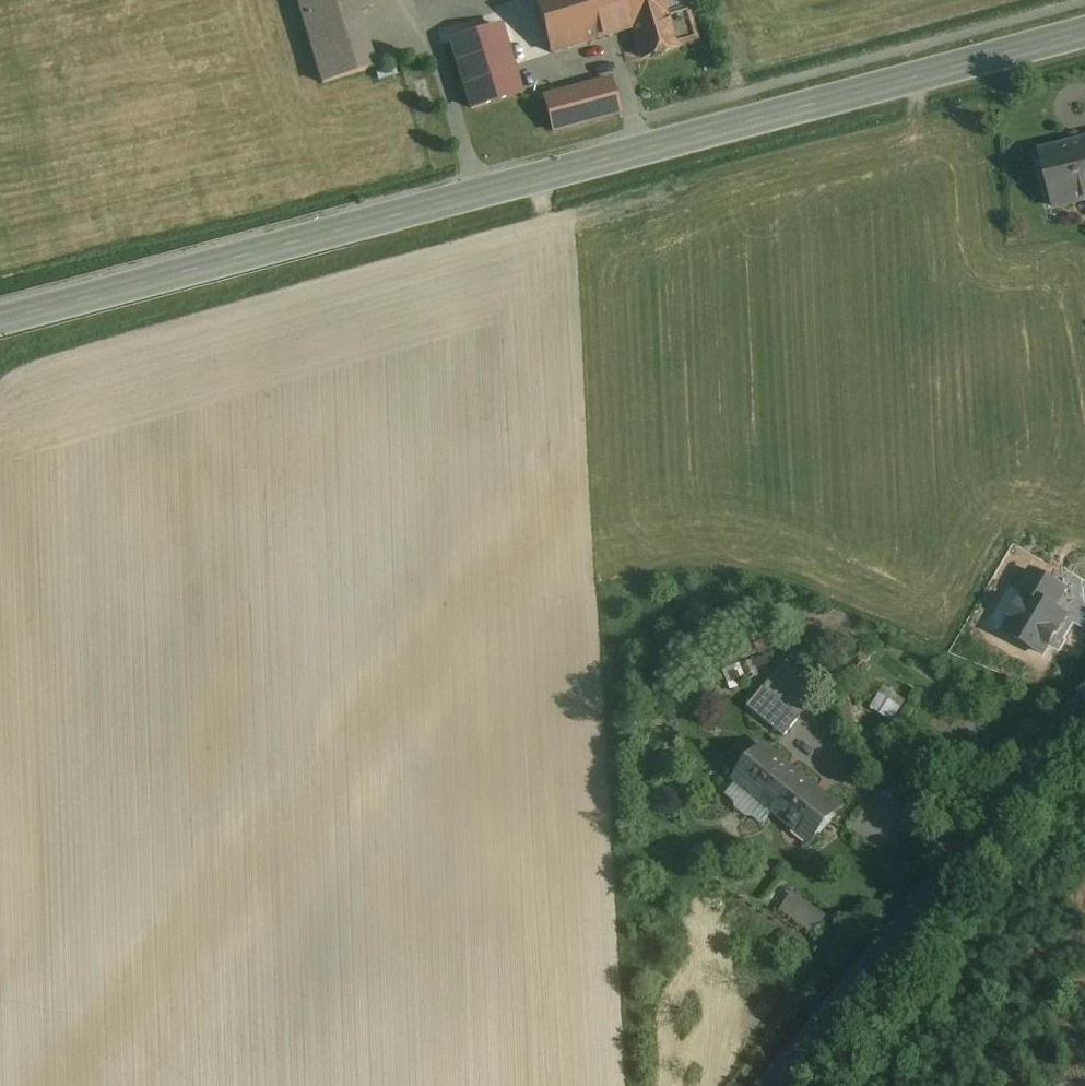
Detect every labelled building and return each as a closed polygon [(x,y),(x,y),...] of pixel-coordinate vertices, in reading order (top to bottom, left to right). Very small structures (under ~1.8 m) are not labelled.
[(361,0),(282,0),(307,92),(362,77),(344,12),(363,7),(361,0)] [(551,55),(633,30),(667,20),(666,17),(661,0),(535,0),(551,55)] [(667,20),(633,30),(642,60),(677,49),(676,47),(696,40),(687,11),(666,17),(667,20)] [(491,16),(436,32),(459,113),(526,94),(538,134),(616,112),(601,60),(535,78),(532,66),(507,73),(491,16)] [(1041,154),(1055,208),(1084,201),(1084,143),(1041,154)] [(996,630),(1043,659),(1069,615),(1022,587),(996,630)] [(737,684),(761,673),(752,654),(779,641),(771,624),(753,633),(754,635),(735,644),(740,653),(726,660),(737,684)] [(753,702),(785,732),(833,681),(800,651),(753,702)] [(895,720),(909,699),(888,685),(874,706),(895,720)] [(838,810),(766,750),(739,783),(811,842),(838,810)] [(783,911),(817,935),(831,914),(797,890),(783,911)]
